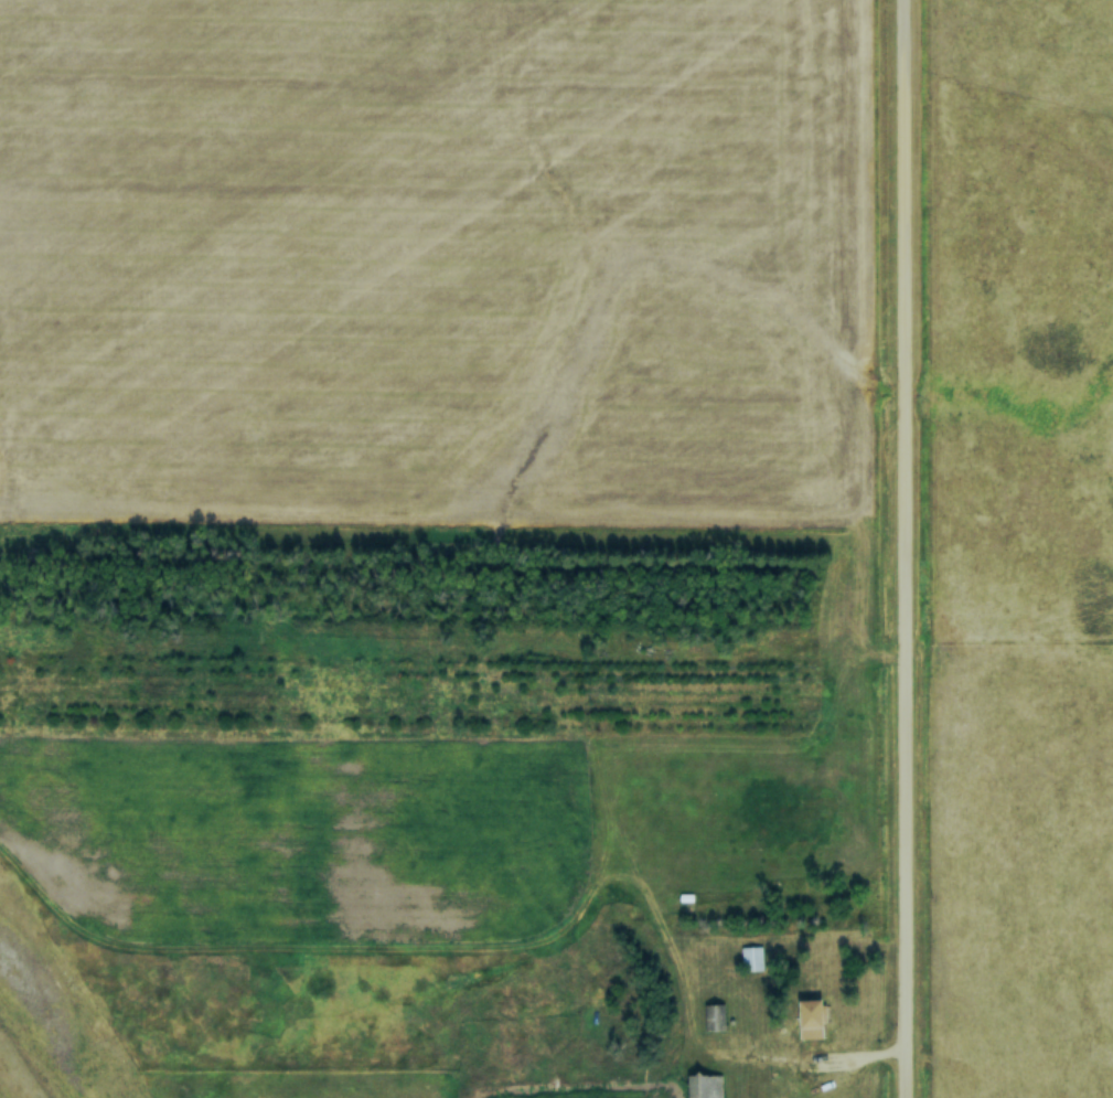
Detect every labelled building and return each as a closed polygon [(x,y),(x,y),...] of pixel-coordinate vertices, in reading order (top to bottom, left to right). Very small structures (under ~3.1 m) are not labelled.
[(761,971),(761,947),(740,947),(740,971),(761,971)] [(821,1038),(821,1000),(798,1000),(798,1038),(821,1038)] [(703,1004),(703,1032),(724,1032),(724,1004),(703,1004)] [(721,1074),(687,1074),(687,1097),(721,1097),(721,1074)]
